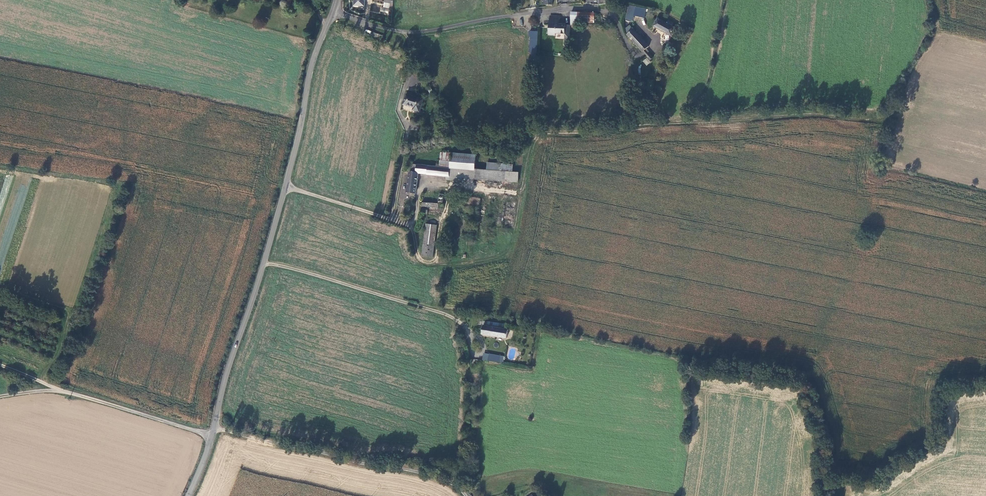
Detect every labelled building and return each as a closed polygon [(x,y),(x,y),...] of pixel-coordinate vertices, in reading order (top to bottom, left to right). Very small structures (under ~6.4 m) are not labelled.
[(646,6),(628,2),(625,16),(632,17),(633,12),(644,15),(646,6)] [(575,9),(575,19),(594,19),(593,10),(575,9)] [(553,31),(553,29),(563,29),(564,21),(557,20),(557,13),(547,12),(545,31),(553,31)] [(649,15),(645,22),(647,25),(668,37),(673,29),(669,27),(670,23),(666,21),(664,24),(649,15)] [(530,30),(528,54),(536,55),(538,31),(530,30)] [(627,39),(640,53),(646,47),(630,30),(624,36),(625,37),(627,39)] [(420,109),(424,96),(407,90),(403,100),(413,104),(412,106),(420,109)] [(441,150),(440,165),(449,166),(451,151),(441,150)] [(474,153),(451,151),(449,166),(465,168),(466,166),(473,167),(474,153)] [(461,180),(462,176),(518,181),(519,170),(512,170),(513,162),(498,161),(488,160),(487,168),(473,167),(466,166),(465,168),(449,166),(449,174),(449,179),(461,180)] [(449,166),(440,165),(412,162),(411,169),(409,170),(405,190),(413,191),(415,190),(417,171),(449,174),(449,166)] [(437,201),(439,191),(423,189),(421,199),(437,201)] [(468,203),(478,205),(480,199),(470,196),(468,203)] [(435,223),(424,222),(421,254),(433,255),(435,223)] [(477,330),(503,335),(505,326),(478,321),(477,330)] [(483,350),(483,357),(494,359),(495,352),(483,350)]
